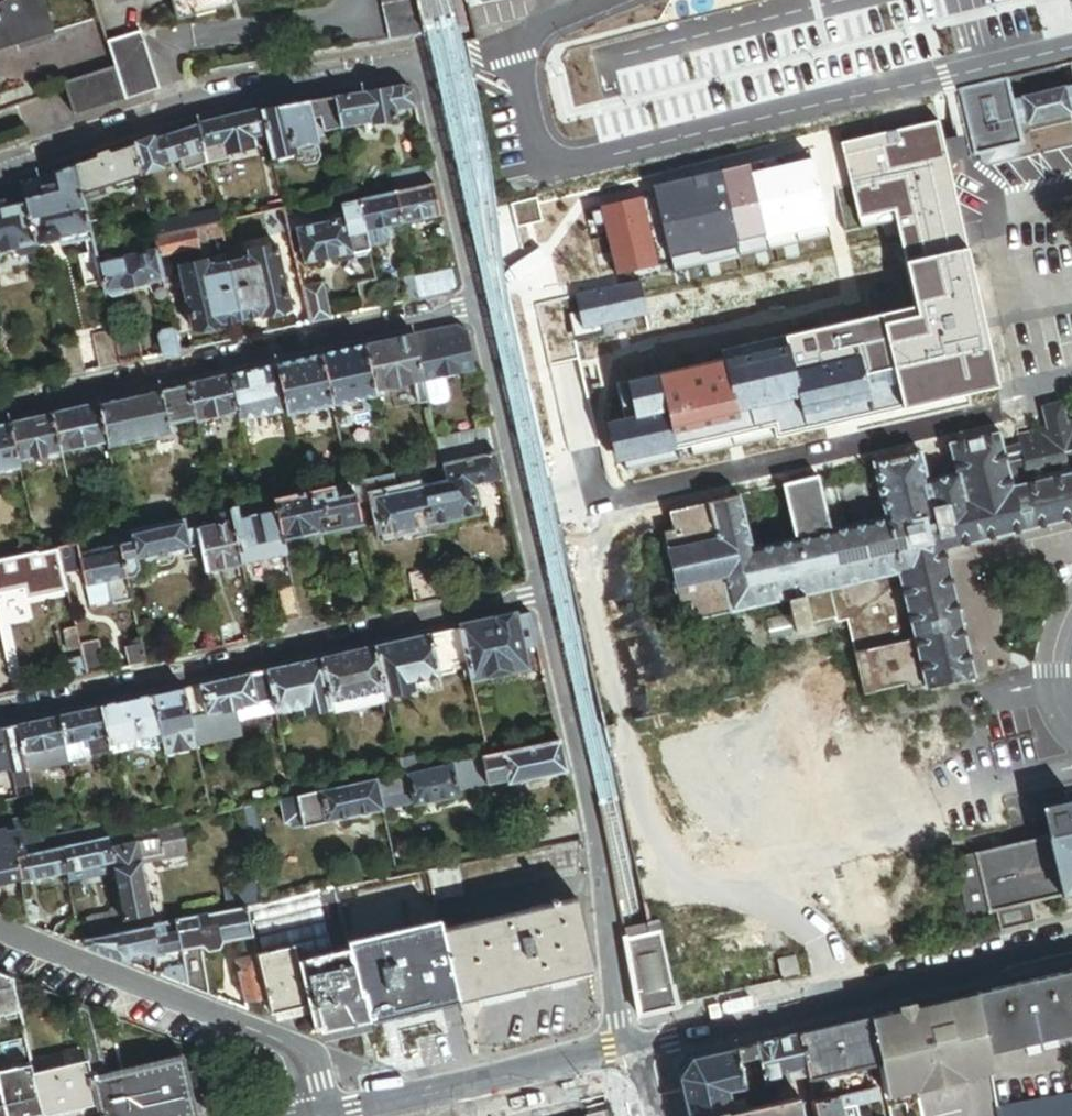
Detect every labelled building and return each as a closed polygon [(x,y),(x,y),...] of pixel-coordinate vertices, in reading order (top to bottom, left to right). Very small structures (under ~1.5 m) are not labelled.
[(98,21),(91,0),(0,0),(0,51),(98,21)] [(180,20),(229,5),(228,0),(174,0),(180,20)] [(422,34),(415,0),(380,0),(389,41),(422,34)] [(657,6),(662,24),(758,0),(681,0),(657,6)] [(156,92),(140,37),(105,47),(112,70),(121,101),(156,92)] [(121,101),(112,70),(62,87),(72,119),(121,101)] [(489,79),(487,70),(478,72),(480,82),(489,79)] [(1010,100),(1005,79),(957,90),(973,156),(978,155),(980,163),(985,166),(1014,159),(1018,152),(1016,146),(1021,145),(1016,123),(1026,121),(1027,126),(1071,116),(1069,111),(1071,110),(1071,86),(1010,100)] [(402,86),(333,97),(340,126),(370,122),(370,124),(396,120),(394,110),(407,108),(416,107),(412,92),(402,86)] [(340,126),(333,97),(258,110),(264,132),(270,159),(293,154),(292,147),(314,142),(309,120),(318,117),(321,132),(340,127),(340,126)] [(409,118),(407,108),(394,110),(396,120),(409,118)] [(264,132),(258,110),(252,111),(196,125),(201,146),(226,140),(229,153),(250,148),(248,135),(264,132)] [(937,122),(840,144),(850,187),(835,190),(845,233),(895,222),(906,272),(917,269),(922,292),(911,294),(914,307),(916,316),(830,336),(828,327),(783,337),(786,346),(723,360),(640,380),(642,388),(618,394),(624,420),(614,422),(625,473),(648,468),(646,457),(712,442),(715,453),(742,446),(740,435),(801,421),(804,432),(857,420),(854,409),(880,403),(883,414),(902,410),(899,399),(933,391),(936,402),(968,395),(965,383),(993,377),(946,164),(961,160),(956,138),(941,141),(937,122)] [(201,146),(196,125),(132,147),(138,174),(162,166),(161,163),(179,158),(202,150),(201,146)] [(226,140),(201,146),(202,150),(205,163),(230,157),(229,153),(226,140)] [(314,142),(292,147),(293,154),(295,161),(300,166),(313,163),(317,156),(314,142)] [(138,174),(132,147),(75,167),(83,204),(107,195),(105,188),(139,176),(138,174)] [(202,150),(179,158),(182,169),(205,164),(205,163),(202,150)] [(780,158),(748,165),(750,174),(782,167),(780,158)] [(642,198),(599,208),(615,276),(670,263),(672,273),(829,237),(811,160),(782,167),(750,174),(748,165),(733,169),(738,191),(725,194),(720,172),(692,178),(694,187),(677,191),(675,182),(652,187),(655,198),(642,200),(642,198)] [(433,184),(429,166),(395,174),(399,191),(433,184)] [(83,204),(75,167),(54,174),(58,184),(41,187),(39,179),(21,185),(24,195),(26,204),(35,246),(36,245),(42,248),(58,244),(59,242),(71,239),(69,236),(90,231),(83,204)] [(692,178),(675,182),(677,191),(694,187),(692,178)] [(440,216),(433,184),(399,191),(395,192),(401,224),(440,216)] [(24,195),(21,185),(15,187),(17,196),(24,195)] [(401,224),(395,192),(358,200),(364,232),(385,227),(401,224)] [(26,204),(24,195),(17,196),(19,206),(26,204)] [(364,232),(358,200),(339,204),(342,216),(324,220),(316,222),(295,227),(303,263),(368,249),(368,248),(364,232)] [(26,204),(19,206),(11,208),(4,209),(2,204),(0,205),(0,253),(11,251),(35,246),(26,204)] [(342,216),(339,204),(284,215),(287,228),(295,227),(316,222),(314,216),(322,215),(324,220),(342,216)] [(218,222),(235,219),(232,206),(215,210),(218,222)] [(153,237),(218,222),(215,210),(150,225),(152,234),(153,237)] [(221,236),(218,222),(153,237),(153,240),(156,251),(157,257),(196,248),(195,242),(221,236)] [(295,227),(287,228),(295,265),(303,263),(295,227)] [(364,232),(368,248),(384,245),(388,238),(385,227),(364,232)] [(436,237),(444,235),(443,227),(435,229),(436,237)] [(91,237),(90,231),(69,236),(71,239),(59,242),(58,244),(62,246),(84,240),(83,239),(91,237)] [(97,264),(95,253),(91,237),(83,239),(84,240),(87,255),(76,257),(83,287),(102,282),(97,264)] [(241,260),(228,263),(241,319),(289,308),(274,245),(240,253),(241,260)] [(37,254),(35,246),(11,251),(13,259),(37,254)] [(102,282),(104,293),(108,292),(116,290),(148,283),(157,281),(163,280),(157,257),(156,251),(105,262),(97,264),(102,282)] [(105,262),(102,252),(95,253),(97,264),(105,262)] [(228,263),(225,253),(211,256),(211,259),(205,260),(205,259),(176,266),(191,331),(241,319),(228,263)] [(413,278),(418,299),(440,294),(437,282),(454,278),(452,269),(413,278)] [(917,269),(906,272),(911,294),(922,292),(917,269)] [(408,301),(418,299),(413,278),(412,273),(402,275),(408,301)] [(361,312),(382,307),(376,279),(355,284),(361,312)] [(158,286),(157,281),(148,283),(150,287),(152,290),(157,288),(158,286)] [(638,281),(574,296),(582,331),(647,316),(638,281)] [(309,323),(330,319),(322,283),(301,288),(309,323)] [(118,295),(116,290),(108,292),(109,297),(111,298),(117,298),(118,295)] [(464,322),(412,334),(423,382),(425,382),(444,377),(475,371),(464,322)] [(99,367),(120,363),(114,337),(113,330),(92,335),(99,367)] [(163,356),(179,352),(174,331),(164,333),(160,339),(163,356)] [(114,337),(120,363),(121,365),(143,360),(136,332),(114,337)] [(423,382),(412,334),(365,344),(375,393),(381,392),(423,382)] [(783,337),(721,352),(723,360),(786,346),(783,337)] [(375,393),(365,344),(321,354),(332,406),(376,397),(375,393)] [(332,406),(321,354),(276,364),(286,410),(288,416),(332,406)] [(286,410),(276,364),(229,374),(237,412),(239,420),(286,410)] [(237,412),(229,374),(187,384),(194,419),(195,422),(237,412)] [(444,377),(425,382),(430,403),(435,406),(446,404),(449,398),(444,377)] [(640,380),(616,385),(618,394),(642,388),(640,380)] [(194,419),(187,384),(98,403),(106,442),(108,448),(170,434),(168,425),(194,419)] [(1044,427),(1066,422),(1062,401),(1039,406),(1044,427)] [(106,442),(98,403),(51,414),(60,453),(106,442)] [(60,453),(51,414),(9,423),(18,462),(60,453)] [(1001,451),(1010,489),(1071,474),(1071,426),(1070,426),(1069,421),(1066,422),(1044,427),(1041,428),(1043,433),(1016,439),(1018,447),(1001,451)] [(9,423),(0,425),(0,473),(20,469),(18,462),(9,423)] [(493,452),(488,430),(436,442),(441,464),(443,463),(493,452)] [(943,552),(959,548),(968,545),(1071,520),(1071,474),(1010,489),(1001,451),(997,434),(948,445),(954,474),(941,477),(925,480),(943,552)] [(431,485),(398,492),(393,474),(351,484),(355,503),(373,499),(381,536),(429,526),(431,533),(436,535),(451,532),(454,528),(452,521),(479,514),(473,486),(471,476),(497,470),(493,452),(443,463),(446,476),(430,480),(431,485)] [(943,552),(925,480),(919,453),(872,464),(874,474),(885,518),(897,574),(912,640),(924,689),(924,691),(972,680),(967,657),(948,574),(943,552)] [(422,482),(419,468),(398,473),(401,486),(422,482)] [(473,486),(499,479),(497,470),(471,476),(473,486)] [(833,484),(843,528),(885,518),(874,474),(833,484)] [(780,486),(793,540),(829,531),(819,488),(816,478),(780,486)] [(355,503),(351,484),(273,501),(276,512),(283,541),(360,524),(355,503)] [(843,528),(833,484),(819,488),(829,531),(843,528)] [(897,574),(885,518),(843,528),(829,531),(793,540),(750,550),(738,497),(707,504),(731,613),(788,600),(803,596),(827,591),(897,574)] [(273,501),(229,510),(231,522),(276,512),(273,501)] [(731,613),(707,504),(668,514),(672,531),(663,533),(679,606),(689,604),(694,622),(731,613)] [(283,541),(276,512),(231,522),(241,566),(286,556),(283,541)] [(203,519),(202,516),(195,518),(196,525),(198,525),(200,524),(202,523),(203,521),(203,519)] [(196,525),(195,518),(127,533),(117,535),(120,546),(127,579),(136,577),(139,571),(137,560),(201,546),(197,530),(196,525)] [(241,566),(231,522),(197,530),(201,546),(207,574),(241,566)] [(120,546),(117,535),(103,538),(106,549),(120,546)] [(106,549),(103,538),(81,543),(76,544),(79,556),(106,549)] [(79,556),(76,544),(56,548),(57,550),(62,576),(82,571),(79,556)] [(127,579),(120,546),(106,549),(79,556),(82,571),(86,588),(87,587),(107,583),(127,579)] [(48,587),(64,583),(62,576),(57,550),(40,554),(48,587)] [(409,576),(415,605),(447,598),(441,569),(409,576)] [(835,625),(844,622),(852,654),(912,640),(897,574),(827,591),(835,625)] [(132,601),(127,579),(107,583),(111,597),(113,605),(132,601)] [(111,597),(107,583),(87,587),(91,602),(111,597)] [(300,619),(293,586),(278,590),(285,623),(300,619)] [(827,591),(803,596),(811,630),(835,625),(827,591)] [(788,600),(796,634),(811,630),(803,596),(788,600)] [(530,613),(513,617),(520,647),(534,644),(537,643),(530,613)] [(520,647),(513,617),(458,629),(466,663),(469,681),(525,668),(520,647)] [(69,653),(80,650),(79,645),(75,628),(64,631),(69,653)] [(466,663),(458,629),(431,635),(434,648),(444,646),(449,667),(453,666),(466,663)] [(434,648),(431,635),(375,648),(384,692),(386,698),(414,692),(412,685),(441,679),(440,677),(434,648)] [(852,654),(863,698),(905,688),(906,693),(924,689),(912,640),(852,654)] [(80,650),(82,660),(86,678),(105,673),(97,641),(79,645),(80,650)] [(539,665),(534,644),(520,647),(525,668),(539,665)] [(145,662),(142,646),(127,649),(130,666),(145,662)] [(444,646),(434,648),(440,677),(455,673),(453,666),(449,667),(444,646)] [(384,692),(375,648),(321,660),(331,704),(384,692)] [(106,672),(117,669),(113,651),(102,654),(106,672)] [(86,678),(82,660),(63,663),(67,682),(86,678)] [(331,704),(321,660),(267,672),(273,700),(276,715),(277,716),(304,710),(306,716),(332,710),(331,704)] [(273,700),(267,672),(250,675),(256,704),(273,700)] [(256,704),(250,675),(200,686),(206,715),(227,710),(256,704)] [(200,686),(184,690),(190,719),(192,718),(206,715),(200,686)] [(190,719),(184,690),(152,697),(161,734),(161,737),(177,734),(177,732),(192,728),(190,719)] [(161,734),(152,697),(102,708),(108,736),(110,746),(161,734)] [(256,704),(227,710),(230,725),(276,715),(273,700),(256,704)] [(108,736),(102,708),(60,717),(66,746),(90,741),(108,736)] [(211,739),(206,715),(192,718),(197,742),(211,739)] [(66,746),(60,717),(19,726),(25,755),(41,752),(66,746)] [(25,755),(19,726),(2,730),(10,769),(11,773),(28,770),(25,755)] [(177,734),(161,737),(165,754),(196,747),(192,728),(177,732),(177,734)] [(2,730),(0,731),(0,771),(10,769),(2,730)] [(110,746),(108,736),(90,741),(93,755),(111,750),(110,746)] [(66,746),(69,760),(93,755),(90,741),(66,746)] [(565,774),(558,741),(487,757),(482,758),(486,778),(488,788),(507,783),(509,786),(565,774)] [(41,752),(45,768),(70,763),(69,760),(66,746),(41,752)] [(41,752),(25,755),(28,770),(28,772),(45,768),(41,752)] [(404,775),(408,774),(417,772),(414,756),(400,759),(404,775)] [(486,778),(482,758),(452,765),(456,785),(486,778)] [(417,772),(408,774),(412,794),(415,808),(458,798),(456,785),(452,765),(417,772)] [(28,772),(28,770),(11,773),(15,793),(32,789),(28,772)] [(412,794),(408,774),(404,775),(375,781),(380,801),(412,794)] [(380,801),(375,781),(349,787),(319,794),(326,825),(382,812),(380,801)] [(326,825),(319,794),(295,799),(278,803),(283,827),(301,823),(303,830),(326,825)] [(1042,807),(1049,836),(1071,831),(1071,800),(1042,807)] [(179,824),(180,824),(176,807),(126,818),(126,821),(129,835),(136,833),(166,827),(179,824)] [(259,835),(253,808),(241,811),(247,843),(254,841),(252,836),(259,835)] [(579,835),(574,812),(512,826),(514,837),(517,849),(579,835)] [(11,822),(14,834),(40,829),(38,816),(11,822)] [(123,836),(129,835),(126,821),(112,824),(114,837),(115,838),(123,836)] [(114,837),(112,824),(98,827),(101,840),(114,837)] [(134,838),(140,865),(186,855),(179,824),(166,827),(169,843),(146,848),(138,843),(136,833),(129,835),(123,836),(124,840),(134,838)] [(512,826),(496,829),(499,841),(502,840),(514,837),(512,826)] [(106,840),(115,838),(114,837),(101,840),(98,827),(84,830),(85,832),(87,844),(106,840)] [(166,827),(136,833),(138,843),(146,848),(169,843),(166,827)] [(45,853),(43,841),(40,829),(14,834),(4,836),(4,833),(0,834),(0,884),(18,880),(14,860),(45,853)] [(1049,836),(1062,896),(1071,894),(1071,831),(1049,836)] [(60,850),(87,844),(85,832),(43,841),(45,853),(60,850)] [(123,836),(115,838),(106,840),(113,873),(120,901),(124,921),(151,915),(140,865),(134,838),(124,840),(123,836)] [(998,918),(1001,931),(1036,923),(1031,902),(1062,896),(1049,836),(976,853),(990,913),(997,912),(998,918)] [(508,849),(507,851),(517,849),(514,837),(502,840),(504,841),(505,843),(507,845),(507,847),(508,849)] [(113,873),(106,840),(87,844),(60,850),(65,873),(83,869),(84,875),(96,872),(95,866),(105,864),(108,874),(113,873)] [(502,852),(507,851),(508,849),(507,847),(507,845),(505,843),(504,841),(502,840),(499,841),(502,852)] [(578,875),(579,842),(505,857),(509,889),(578,875)] [(65,873),(60,850),(45,853),(14,860),(18,880),(18,884),(48,877),(65,873)] [(990,913),(976,853),(954,858),(968,918),(990,913)] [(509,889),(505,857),(429,873),(436,900),(436,904),(509,889)] [(83,869),(65,873),(67,884),(108,874),(105,864),(95,866),(96,872),(84,875),(83,869)] [(429,873),(397,879),(388,881),(393,909),(415,905),(436,900),(429,873)] [(393,909),(388,881),(342,890),(348,918),(358,916),(393,909)] [(348,918),(342,890),(245,909),(253,938),(256,956),(257,959),(259,971),(266,1001),(269,1015),(306,1007),(311,1032),(316,1031),(317,1035),(371,1024),(361,976),(358,966),(348,918)] [(656,892),(643,895),(645,904),(660,901),(658,893),(656,892)] [(436,904),(436,900),(415,905),(417,914),(421,920),(439,917),(436,904)] [(90,916),(92,930),(124,923),(124,921),(120,901),(113,902),(115,906),(111,907),(106,912),(90,916)] [(28,903),(22,903),(26,923),(34,927),(37,920),(35,908),(29,907),(28,903)] [(513,918),(522,988),(594,972),(577,903),(513,918)] [(415,905),(393,909),(410,1015),(458,1003),(443,933),(439,917),(421,920),(417,914),(415,905)] [(253,938),(245,909),(176,923),(179,934),(181,951),(203,948),(209,953),(220,951),(223,944),(253,938)] [(393,909),(358,916),(365,951),(361,958),(363,965),(358,966),(361,976),(363,975),(371,987),(367,995),(371,1024),(410,1015),(393,909)] [(662,932),(678,1005),(783,979),(779,961),(699,979),(690,981),(686,968),(696,965),(685,915),(673,918),(649,924),(651,935),(662,932)] [(358,916),(348,918),(358,966),(363,965),(361,958),(365,951),(358,916)] [(498,994),(522,988),(513,918),(443,933),(458,1003),(498,994)] [(179,934),(176,923),(152,927),(154,940),(179,934)] [(154,940),(152,927),(85,941),(86,945),(87,949),(126,965),(128,960),(149,957),(155,956),(154,940)] [(640,938),(624,941),(640,1014),(655,1010),(661,1009),(678,1005),(662,932),(651,935),(640,938)] [(181,951),(179,934),(154,940),(155,956),(181,951)] [(187,989),(210,998),(203,948),(181,951),(185,975),(186,985),(187,989)] [(783,979),(784,981),(801,977),(795,957),(779,961),(783,979)] [(259,971),(257,959),(237,963),(240,975),(259,971)] [(699,979),(696,965),(686,968),(690,981),(699,979)] [(186,985),(185,975),(170,970),(167,978),(186,985)] [(241,986),(245,1004),(266,1001),(259,971),(240,975),(239,975),(240,977),(241,986)] [(977,993),(988,1053),(1071,1034),(1071,971),(977,993)] [(18,1010),(11,979),(0,975),(0,1014),(18,1010)] [(361,976),(371,1024),(367,995),(371,987),(363,975),(361,976)] [(977,993),(871,1018),(881,1065),(886,1088),(887,1095),(917,1089),(917,1091),(966,1081),(965,1079),(992,1073),(988,1053),(977,993)] [(871,1018),(800,1034),(808,1067),(810,1080),(881,1065),(871,1018)] [(808,1067),(800,1034),(759,1044),(763,1065),(767,1086),(793,1080),(791,1071),(808,1067)] [(23,1037),(0,1042),(0,1115),(42,1115),(32,1077),(23,1037)] [(763,1065),(759,1044),(740,1048),(744,1069),(757,1066),(761,1066),(763,1065)] [(736,1112),(733,1100),(727,1096),(726,1092),(747,1088),(744,1069),(740,1048),(696,1058),(684,1078),(693,1115),(716,1115),(736,1112)] [(115,1051),(98,1054),(103,1077),(120,1074),(115,1051)] [(84,1065),(88,1080),(103,1077),(98,1054),(83,1058),(84,1065)] [(94,1105),(97,1115),(194,1115),(182,1060),(120,1074),(103,1077),(88,1080),(94,1105)] [(32,1077),(42,1115),(45,1115),(94,1105),(88,1080),(84,1065),(32,1077)] [(762,1084),(757,1066),(744,1069),(747,1088),(762,1084)] [(625,1112),(620,1090),(598,1095),(599,1102),(539,1115),(618,1115),(617,1113),(625,1112)] [(859,1093),(815,1103),(818,1115),(843,1115),(841,1108),(860,1103),(859,1093)] [(998,1107),(999,1115),(1071,1115),(1071,1094),(998,1107)] [(815,1103),(813,1095),(801,1097),(806,1115),(818,1115),(815,1103)] [(801,1097),(748,1109),(736,1112),(716,1115),(806,1115),(801,1097)] [(733,1100),(736,1112),(748,1109),(745,1098),(733,1100)]
